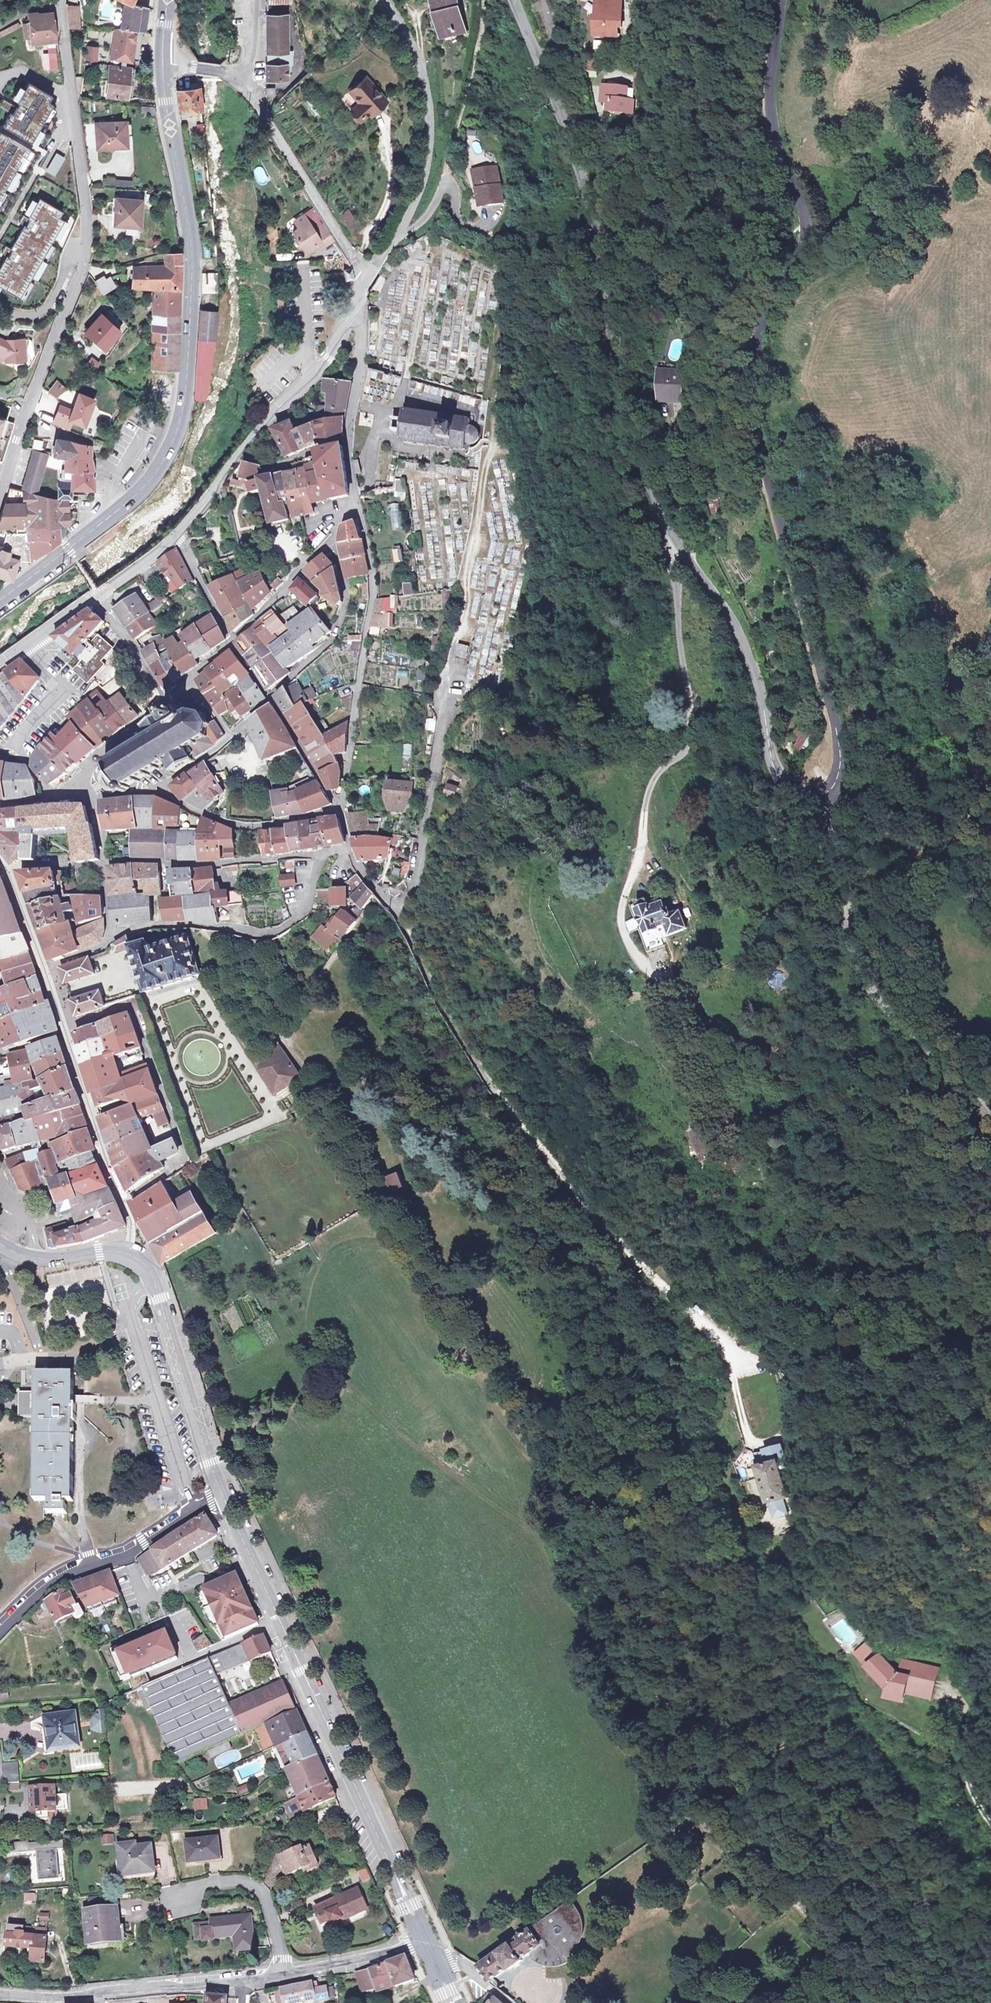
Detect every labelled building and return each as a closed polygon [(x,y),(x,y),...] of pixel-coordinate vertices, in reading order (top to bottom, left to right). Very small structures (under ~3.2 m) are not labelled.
[(438,23),(443,21),(449,38),(468,31),(457,0),(449,0),(432,6),(438,23)] [(144,7),(131,3),(127,2),(127,3),(119,31),(133,31),(141,32),(144,7)] [(620,4),(600,5),(601,24),(595,25),(596,42),(617,41),(616,32),(622,32),(620,4)] [(80,29),(79,14),(78,5),(67,6),(70,28),(80,29)] [(31,39),(53,37),(50,10),(30,12),(31,39)] [(266,81),(288,80),(288,66),(293,66),(293,52),(288,52),(288,15),(266,15),(266,54),(266,68),(266,81)] [(470,37),(468,31),(449,38),(443,21),(438,23),(447,45),(470,37)] [(106,59),(106,66),(122,68),(123,61),(128,61),(133,31),(119,31),(115,30),(110,59),(106,59)] [(491,58),(499,58),(499,46),(491,46),(491,58)] [(93,48),(84,47),(83,59),(92,60),(93,48)] [(603,59),(589,59),(589,68),(603,69),(603,59)] [(122,68),(106,66),(102,97),(123,98),(127,70),(122,69),(122,68)] [(14,103),(3,97),(1,102),(0,102),(0,106),(9,111),(2,124),(31,139),(44,146),(56,124),(51,92),(27,79),(14,103)] [(357,107),(353,111),(362,122),(367,117),(371,121),(387,107),(364,82),(347,96),(357,107)] [(603,97),(612,98),(611,110),(635,112),(636,97),(636,87),(629,86),(605,84),(603,97)] [(196,108),(193,88),(192,89),(191,85),(184,86),(185,90),(172,92),(175,110),(196,108)] [(153,115),(151,105),(145,105),(145,103),(139,103),(139,107),(135,107),(136,115),(153,115)] [(357,126),(362,122),(353,111),(348,115),(357,126)] [(121,123),(94,124),(94,147),(123,146),(121,123)] [(196,124),(198,134),(204,133),(203,123),(196,124)] [(0,130),(0,227),(41,152),(0,130)] [(40,165),(46,169),(55,154),(49,151),(40,165)] [(57,151),(48,168),(55,172),(64,155),(57,151)] [(32,173),(43,177),(45,169),(34,166),(32,173)] [(496,173),(478,176),(481,195),(477,195),(480,212),(502,208),(496,173)] [(103,185),(132,186),(132,179),(103,178),(103,185)] [(0,270),(0,283),(23,295),(66,217),(61,214),(64,208),(40,195),(30,215),(25,213),(23,216),(21,220),(26,223),(13,246),(8,244),(6,248),(4,251),(9,254),(0,270)] [(135,226),(137,199),(112,198),(110,225),(135,226)] [(345,226),(356,223),(352,210),(341,213),(345,226)] [(289,223),(294,230),(303,223),(299,217),(289,223)] [(309,232),(303,223),(294,230),(288,233),(292,239),(290,240),(295,247),(297,246),(300,251),(308,251),(319,248),(330,241),(319,225),(309,232)] [(129,287),(150,288),(175,288),(176,251),(162,253),(163,265),(130,267),(129,287)] [(349,278),(347,269),(338,270),(340,280),(349,278)] [(101,293),(111,287),(107,278),(106,277),(94,285),(100,294),(101,293)] [(175,315),(175,288),(150,288),(150,315),(175,315)] [(196,309),(195,337),(210,338),(213,310),(196,309)] [(173,369),(175,315),(150,315),(148,314),(147,347),(147,348),(147,368),(173,369)] [(117,331),(98,315),(83,332),(102,347),(117,331)] [(202,399),(210,338),(195,337),(192,398),(193,398),(202,399)] [(670,356),(681,356),(681,339),(671,339),(670,356)] [(2,362),(2,365),(22,363),(22,362),(21,344),(21,343),(1,344),(0,344),(0,361),(2,362)] [(27,344),(21,344),(22,362),(28,361),(30,359),(29,346),(27,344)] [(88,358),(83,364),(91,369),(95,363),(88,358)] [(372,370),(364,395),(390,403),(397,377),(372,370)] [(681,373),(661,374),(663,400),(682,398),(681,373)] [(324,418),(330,419),(341,420),(345,394),(348,383),(346,383),(323,378),(322,392),(326,392),(325,405),(324,418)] [(52,397),(59,392),(51,385),(46,392),(52,397)] [(71,411),(59,406),(53,423),(68,429),(71,421),(83,425),(93,400),(78,394),(71,411)] [(312,417),(324,418),(325,405),(313,405),(312,417)] [(400,417),(399,429),(398,437),(396,437),(395,439),(397,439),(397,440),(400,441),(400,442),(402,442),(402,440),(412,442),(411,444),(413,444),(414,442),(423,443),(423,445),(425,446),(425,443),(435,445),(434,447),(437,447),(437,445),(448,447),(448,449),(450,449),(450,447),(462,448),(463,439),(470,440),(471,440),(473,439),(474,438),(476,437),(476,435),(476,432),(475,430),(474,428),(473,427),(471,426),(469,426),(465,425),(466,417),(454,416),(454,414),(451,413),(451,415),(441,414),(442,412),(439,412),(439,414),(429,412),(429,410),(426,410),(426,412),(417,411),(417,409),(415,409),(415,410),(405,409),(405,407),(402,407),(402,409),(399,410),(398,412),(401,412),(400,417)] [(373,427),(374,414),(363,413),(362,426),(373,427)] [(399,429),(400,417),(389,416),(388,428),(399,429)] [(326,437),(329,436),(330,419),(324,418),(324,423),(312,424),(315,440),(326,437)] [(330,419),(329,436),(334,436),(339,436),(341,420),(330,419)] [(302,449),(295,431),(291,421),(282,425),(272,429),(286,456),(302,449)] [(316,443),(315,440),(312,424),(295,431),(302,449),(307,447),(316,443)] [(71,470),(70,488),(91,488),(91,476),(94,476),(93,472),(91,472),(88,458),(88,446),(55,439),(52,454),(65,457),(64,470),(71,470)] [(315,462),(313,463),(318,478),(319,478),(326,500),(330,500),(334,499),(345,496),(341,464),(338,444),(314,451),(314,453),(317,462),(315,462)] [(36,494),(46,456),(33,452),(22,490),(36,494)] [(254,473),(257,467),(244,462),(238,477),(251,482),(254,475),(254,473)] [(304,470),(312,498),(314,498),(316,500),(318,501),(322,502),(326,500),(319,478),(318,478),(313,463),(306,465),(307,467),(304,468),(304,470)] [(247,484),(247,488),(246,492),(252,492),(263,489),(271,524),(287,519),(283,505),(289,504),(288,498),(282,474),(282,473),(274,476),(272,469),(259,474),(261,482),(250,484),(247,484)] [(309,499),(312,498),(304,470),(293,472),(300,495),(301,501),(307,500),(309,499)] [(293,472),(282,474),(288,498),(300,495),(293,472)] [(261,482),(259,474),(254,475),(251,482),(250,484),(261,482)] [(405,486),(404,478),(395,477),(394,486),(405,486)] [(57,487),(56,498),(69,499),(70,488),(68,488),(63,487),(57,487)] [(28,558),(29,563),(54,545),(57,542),(57,531),(56,526),(67,525),(68,525),(71,523),(74,520),(75,516),(75,501),(69,501),(69,500),(69,499),(56,498),(56,500),(21,493),(21,492),(11,490),(9,498),(8,535),(3,547),(2,548),(0,548),(0,576),(11,580),(16,559),(28,558)] [(8,535),(9,498),(11,490),(9,490),(0,521),(0,535),(8,535)] [(300,495),(288,498),(289,504),(292,518),(298,516),(311,512),(310,509),(307,500),(301,501),(300,495)] [(399,504),(390,505),(391,529),(400,529),(399,504)] [(341,537),(340,542),(357,539),(353,524),(352,519),(346,521),(347,525),(342,526),(341,537)] [(361,557),(357,539),(340,542),(342,552),(344,561),(361,557)] [(169,574),(167,576),(178,590),(191,583),(175,551),(157,564),(163,572),(166,569),(169,574)] [(212,561),(208,553),(196,557),(199,565),(212,561)] [(324,592),(325,592),(338,587),(332,564),(331,563),(322,555),(305,573),(324,592)] [(364,567),(361,557),(344,561),(347,575),(347,579),(366,574),(365,567),(364,567)] [(257,606),(262,601),(255,588),(250,576),(248,570),(247,568),(244,569),(234,574),(242,593),(240,594),(246,605),(224,616),(232,632),(252,615),(250,612),(252,610),(257,606)] [(258,573),(250,576),(255,588),(262,601),(269,594),(268,592),(267,589),(258,573)] [(217,603),(224,616),(246,605),(240,594),(231,577),(210,589),(217,603)] [(317,596),(298,579),(293,585),(290,590),(309,606),(317,596)] [(198,589),(195,581),(193,582),(191,583),(190,584),(194,591),(198,589)] [(276,581),(271,586),(274,589),(279,585),(276,581)] [(338,587),(325,592),(324,597),(329,599),(337,604),(341,601),(338,587)] [(113,612),(125,628),(147,613),(136,597),(113,612)] [(375,600),(373,613),(387,613),(389,613),(388,598),(375,600)] [(336,616),(341,601),(337,604),(329,599),(325,609),(336,616)] [(155,601),(146,606),(150,611),(158,605),(155,602),(155,601)] [(278,617),(289,631),(302,621),(292,607),(278,617)] [(307,617),(302,621),(289,631),(290,633),(291,634),(273,650),(287,670),(303,658),(312,651),(310,648),(330,632),(314,612),(310,610),(305,614),(307,617)] [(72,658),(73,656),(84,643),(92,634),(102,623),(89,612),(80,619),(51,639),(72,658)] [(147,613),(125,628),(131,637),(133,640),(155,626),(156,625),(147,613)] [(267,616),(261,622),(277,642),(288,633),(271,613),(267,616)] [(387,613),(373,613),(370,626),(385,627),(387,613)] [(181,638),(184,644),(196,659),(205,653),(223,639),(220,633),(215,624),(211,616),(181,638)] [(270,649),(277,642),(261,622),(257,626),(255,628),(270,649)] [(458,634),(468,637),(470,628),(460,626),(458,634)] [(237,644),(246,656),(263,643),(253,630),(249,633),(237,644)] [(92,634),(84,643),(86,645),(94,636),(92,634)] [(94,636),(86,645),(97,654),(85,667),(81,663),(72,672),(86,684),(94,674),(95,675),(102,667),(98,663),(110,649),(94,636)] [(141,653),(149,666),(158,660),(159,659),(158,658),(156,655),(166,648),(159,636),(150,642),(153,646),(141,653)] [(194,661),(196,659),(184,644),(180,647),(174,638),(173,639),(168,642),(165,645),(168,651),(169,652),(183,673),(191,668),(196,665),(194,661)] [(464,656),(467,645),(456,642),(453,654),(464,656)] [(73,656),(81,663),(85,667),(97,654),(86,645),(84,643),(73,656)] [(271,654),(263,643),(246,656),(255,667),(271,654)] [(230,651),(216,663),(233,686),(247,674),(248,674),(234,656),(230,651)] [(169,652),(159,659),(158,660),(172,681),(178,677),(183,673),(169,652)] [(286,671),(271,654),(255,667),(268,689),(283,677),(288,673),(286,671)] [(172,681),(158,660),(149,666),(162,688),(172,681)] [(12,681),(24,699),(39,679),(20,661),(9,670),(5,673),(12,681)] [(207,673),(218,687),(223,694),(224,694),(233,686),(216,663),(213,665),(206,671),(207,673)] [(23,700),(4,673),(0,676),(0,729),(23,700)] [(196,681),(206,696),(218,687),(207,673),(202,676),(196,681)] [(239,684),(254,706),(264,697),(263,695),(255,684),(254,685),(248,677),(239,684)] [(290,688),(297,683),(295,679),(288,685),(290,688)] [(172,681),(162,688),(164,692),(171,688),(174,686),(172,681)] [(297,683),(290,688),(299,706),(303,704),(306,702),(302,694),(297,683)] [(243,717),(254,706),(239,684),(232,690),(229,695),(230,697),(227,699),(231,709),(227,711),(229,713),(237,708),(243,717)] [(341,688),(337,690),(340,700),(350,696),(350,694),(353,684),(341,688)] [(290,688),(288,685),(284,689),(276,697),(286,714),(299,706),(290,688)] [(218,687),(206,696),(213,706),(219,716),(227,711),(231,709),(227,699),(225,695),(224,694),(223,694),(218,687)] [(314,688),(302,694),(306,702),(307,702),(311,699),(312,699),(319,696),(314,688)] [(80,707),(78,709),(104,742),(125,725),(108,703),(106,705),(95,693),(90,698),(80,707)] [(108,703),(125,725),(134,718),(137,715),(136,715),(118,696),(108,703)] [(303,704),(305,708),(313,704),(311,699),(307,702),(306,702),(303,704)] [(292,723),(294,728),(311,718),(305,708),(303,704),(299,706),(286,714),(292,723)] [(296,748),(271,705),(248,724),(264,761),(296,748)] [(131,749),(130,747),(127,749),(129,751),(121,756),(120,754),(117,756),(118,757),(112,762),(111,760),(108,761),(106,761),(104,762),(104,765),(105,766),(103,768),(103,769),(105,768),(118,787),(116,789),(117,791),(119,790),(120,791),(121,792),(122,792),(123,792),(124,791),(125,790),(126,788),(127,787),(126,786),(134,781),(136,783),(138,782),(136,779),(144,775),(146,777),(148,776),(146,774),(156,768),(157,770),(159,769),(158,767),(167,762),(172,770),(172,774),(175,774),(175,771),(190,762),(192,763),(193,760),(192,760),(214,746),(222,736),(213,721),(206,725),(200,714),(201,712),(199,712),(198,714),(187,713),(186,710),(184,710),(184,714),(180,716),(175,709),(175,706),(172,706),(172,709),(163,715),(163,713),(160,713),(160,716),(145,726),(143,726),(142,728),(146,729),(147,731),(143,733),(147,739),(141,743),(140,741),(138,742),(139,744),(131,749)] [(72,726),(94,750),(100,745),(104,742),(78,709),(66,719),(72,726)] [(320,732),(315,725),(311,718),(294,728),(296,731),(301,739),(305,745),(323,735),(320,732)] [(320,732),(328,728),(323,719),(315,725),(320,732)] [(333,730),(323,735),(328,744),(332,751),(333,754),(333,755),(344,751),(345,737),(346,723),(333,730)] [(792,742),(788,746),(795,754),(808,740),(806,726),(803,730),(798,725),(787,737),(792,742)] [(85,757),(94,750),(72,726),(58,741),(52,736),(49,740),(75,765),(85,757)] [(328,728),(320,732),(323,735),(333,730),(331,726),(328,728)] [(308,751),(310,754),(328,744),(323,735),(305,745),(308,751)] [(65,774),(75,765),(49,740),(43,746),(41,749),(65,774)] [(332,751),(328,744),(310,754),(312,757),(316,763),(333,754),(332,751)] [(65,774),(41,749),(34,761),(33,769),(34,770),(49,787),(59,780),(65,774)] [(338,771),(337,767),(337,765),(333,755),(333,754),(316,763),(330,789),(339,787),(338,771)] [(189,775),(199,789),(212,778),(204,764),(189,775)] [(111,792),(117,791),(116,789),(118,787),(105,768),(103,769),(97,777),(95,782),(90,786),(95,794),(99,791),(105,792),(111,792)] [(5,770),(4,800),(10,799),(28,796),(30,796),(34,795),(33,785),(25,769),(5,770)] [(184,800),(199,789),(189,775),(188,774),(173,785),(175,787),(184,800)] [(221,793),(212,778),(199,789),(209,800),(213,798),(221,793)] [(307,812),(330,803),(314,778),(311,780),(313,784),(290,795),(288,791),(273,793),(279,817),(307,812)] [(392,810),(405,812),(406,805),(410,804),(411,783),(388,781),(387,798),(392,798),(392,810)] [(445,795),(454,797),(456,788),(448,786),(445,795)] [(199,789),(184,800),(183,801),(193,807),(194,805),(197,807),(200,809),(201,809),(209,800),(199,789)] [(155,811),(155,798),(131,799),(118,800),(100,803),(106,831),(125,829),(126,831),(132,831),(132,829),(132,828),(156,829),(155,811)] [(155,798),(155,811),(163,810),(163,802),(155,798)] [(353,812),(351,801),(344,802),(346,813),(353,812)] [(155,811),(156,829),(167,829),(167,826),(180,826),(180,810),(163,802),(163,810),(155,811)] [(39,810),(19,813),(21,829),(21,831),(20,861),(33,861),(33,859),(34,831),(69,828),(74,834),(77,863),(99,860),(92,828),(91,824),(89,824),(83,806),(59,807),(39,810)] [(190,834),(200,835),(201,820),(199,820),(189,817),(180,810),(180,826),(180,832),(181,832),(181,834),(190,834)] [(348,821),(355,841),(373,837),(378,837),(379,834),(381,817),(364,818),(362,812),(353,814),(347,816),(348,821)] [(21,829),(19,813),(15,813),(0,814),(0,831),(21,829)] [(321,820),(325,834),(328,846),(344,843),(341,833),(336,818),(321,820)] [(200,836),(219,837),(218,825),(204,820),(201,819),(201,820),(200,835),(200,836)] [(312,835),(325,834),(321,820),(315,821),(309,822),(312,835)] [(316,847),(328,846),(325,834),(312,835),(309,822),(300,825),(304,848),(316,847)] [(298,850),(304,848),(300,825),(300,823),(286,826),(286,828),(288,839),(291,852),(298,850)] [(218,825),(219,837),(220,845),(234,844),(232,832),(227,829),(218,825)] [(260,832),(261,845),(275,842),(288,839),(286,828),(276,829),(277,830),(268,831),(260,832)] [(21,829),(0,831),(0,847),(6,853),(14,861),(20,861),(21,831),(21,829)] [(154,856),(168,859),(167,832),(132,831),(132,835),(133,857),(154,856)] [(174,859),(180,859),(181,834),(181,832),(180,832),(167,832),(168,859),(174,859)] [(200,835),(190,834),(181,834),(180,859),(180,861),(200,860),(200,836),(200,835)] [(222,859),(220,845),(219,837),(200,836),(200,860),(211,860),(222,859)] [(373,837),(355,841),(362,861),(375,857),(390,857),(391,857),(392,856),(394,839),(378,837),(373,837)] [(291,852),(288,839),(275,842),(276,854),(281,853),(291,852)] [(276,854),(275,842),(261,845),(263,854),(263,856),(270,855),(276,854)] [(235,857),(234,844),(220,845),(222,859),(235,859),(235,857)] [(153,921),(149,892),(160,891),(158,871),(155,871),(154,865),(145,865),(137,865),(110,867),(111,881),(113,895),(137,892),(137,894),(113,896),(114,907),(116,927),(153,921)] [(211,868),(196,870),(197,893),(210,892),(210,893),(210,895),(213,907),(228,906),(227,905),(225,893),(219,893),(217,885),(213,885),(211,868)] [(171,895),(197,893),(196,870),(182,870),(169,871),(171,895)] [(24,885),(26,892),(54,887),(55,882),(57,882),(58,872),(23,873),(19,874),(24,885)] [(294,873),(279,874),(279,883),(294,883),(294,873)] [(355,894),(357,896),(366,885),(365,884),(359,876),(349,881),(355,894)] [(21,937),(18,928),(14,917),(10,907),(2,883),(0,879),(0,944),(21,937)] [(333,888),(333,896),(332,905),(346,905),(347,898),(352,895),(350,886),(348,886),(348,884),(346,884),(346,886),(338,887),(333,887),(333,888)] [(61,885),(61,886),(63,898),(67,898),(74,897),(73,885),(61,885)] [(366,885),(357,896),(355,898),(365,907),(374,894),(366,885)] [(30,900),(32,907),(58,900),(57,898),(55,898),(54,889),(56,889),(56,887),(54,887),(26,892),(30,900)] [(319,896),(333,896),(333,888),(320,887),(319,896)] [(242,892),(225,893),(227,905),(243,904),(243,898),(242,892)] [(217,923),(213,907),(210,895),(187,898),(190,919),(191,922),(217,923)] [(165,916),(166,921),(177,921),(188,920),(183,896),(162,898),(164,908),(160,907),(161,912),(161,916),(165,916)] [(74,897),(67,898),(68,903),(73,902),(80,924),(103,919),(102,913),(101,897),(74,897)] [(68,903),(67,898),(63,898),(58,900),(32,907),(36,918),(41,930),(74,921),(68,903)] [(646,949),(655,946),(651,936),(659,934),(654,921),(661,919),(666,932),(684,925),(678,909),(670,912),(668,907),(663,908),(661,903),(647,908),(643,898),(628,904),(646,949)] [(359,904),(347,911),(357,919),(364,909),(359,904)] [(345,938),(357,919),(347,911),(342,910),(341,913),(338,918),(336,917),(329,926),(326,923),(320,933),(338,946),(344,937),(345,938)] [(45,939),(48,949),(76,940),(73,934),(71,926),(75,925),(74,921),(41,930),(45,939)] [(73,934),(76,940),(79,950),(101,941),(103,931),(103,921),(78,929),(73,934)] [(175,941),(157,946),(151,948),(149,942),(148,941),(132,946),(130,938),(115,946),(118,952),(132,948),(147,992),(200,975),(188,937),(192,935),(190,928),(172,929),(175,941)] [(28,952),(21,937),(0,944),(0,960),(28,952)] [(259,948),(257,939),(246,937),(250,952),(259,948)] [(76,940),(48,949),(50,953),(52,958),(79,950),(76,940)] [(28,952),(0,960),(0,964),(27,955),(29,954),(29,953),(28,952)] [(0,964),(0,978),(5,976),(31,965),(29,960),(27,955),(0,964)] [(95,974),(90,958),(61,969),(67,985),(95,974)] [(5,976),(10,989),(36,979),(34,972),(31,965),(5,976)] [(0,978),(0,981),(4,991),(10,989),(5,976),(0,978)] [(0,993),(0,1002),(19,994),(20,999),(22,998),(23,1000),(42,993),(39,986),(36,979),(10,989),(4,991),(0,993)] [(93,1011),(107,1005),(102,990),(73,1001),(78,1016),(93,1011)] [(0,1011),(0,1025),(13,1019),(46,1006),(44,1000),(42,993),(23,1000),(0,1011)] [(23,1000),(22,998),(20,999),(19,994),(0,1002),(0,1011),(23,1000)] [(49,1005),(46,1006),(13,1019),(18,1031),(33,1026),(55,1022),(52,1015),(49,1005)] [(127,1014),(120,1017),(118,1017),(116,1018),(121,1032),(123,1038),(137,1033),(130,1013),(127,1014)] [(103,1038),(103,1039),(121,1032),(116,1018),(102,1023),(99,1025),(103,1038)] [(13,1019),(0,1025),(0,1039),(4,1048),(8,1047),(8,1048),(9,1049),(24,1045),(18,1031),(13,1019)] [(33,1026),(18,1031),(24,1045),(30,1043),(59,1032),(57,1028),(55,1022),(33,1026)] [(79,1039),(81,1046),(103,1038),(99,1025),(77,1033),(79,1039)] [(94,1093),(96,1092),(123,1081),(150,1070),(148,1065),(119,1077),(114,1064),(116,1057),(142,1047),(137,1033),(123,1038),(121,1032),(103,1039),(109,1055),(84,1064),(87,1072),(94,1093)] [(103,1038),(81,1046),(79,1047),(83,1059),(84,1064),(109,1055),(103,1039),(103,1038)] [(32,1068),(33,1071),(35,1070),(63,1057),(61,1050),(58,1041),(30,1051),(34,1067),(32,1068)] [(276,1096),(303,1080),(277,1044),(260,1071),(276,1096)] [(31,1074),(31,1072),(29,1052),(10,1056),(13,1074),(0,1077),(0,1090),(14,1087),(14,1086),(32,1083),(31,1074)] [(64,1061),(63,1057),(35,1070),(39,1083),(68,1072),(66,1067),(64,1061)] [(39,1083),(35,1070),(33,1071),(34,1073),(31,1074),(32,1083),(14,1086),(14,1087),(32,1084),(39,1083)] [(158,1093),(150,1070),(123,1081),(124,1085),(122,1086),(125,1093),(128,1092),(132,1102),(158,1093)] [(68,1072),(39,1083),(32,1084),(14,1087),(0,1090),(0,1119),(16,1114),(26,1110),(36,1107),(34,1098),(48,1094),(50,1102),(50,1103),(74,1093),(72,1084),(68,1072)] [(120,1095),(125,1093),(122,1086),(124,1085),(123,1081),(96,1092),(99,1100),(102,1108),(121,1100),(120,1095)] [(26,1110),(29,1121),(32,1120),(78,1109),(81,1108),(80,1107),(77,1101),(74,1093),(50,1103),(50,1102),(36,1107),(26,1110)] [(36,1107),(50,1102),(48,1094),(34,1098),(36,1107)] [(103,1125),(105,1132),(142,1118),(155,1114),(158,1122),(167,1119),(159,1096),(101,1118),(100,1118),(103,1125)] [(78,1109),(32,1120),(39,1141),(53,1137),(55,1142),(70,1137),(71,1139),(86,1134),(82,1121),(78,1109)] [(16,1114),(19,1124),(29,1121),(26,1110),(16,1114)] [(10,1126),(19,1124),(16,1114),(0,1119),(0,1129),(10,1126)] [(126,1139),(134,1159),(152,1150),(141,1123),(143,1122),(142,1118),(105,1132),(107,1139),(109,1145),(126,1139)] [(167,1119),(158,1122),(160,1128),(169,1125),(167,1119)] [(19,1124),(10,1126),(17,1148),(39,1141),(32,1120),(29,1121),(19,1124)] [(100,1123),(93,1125),(99,1140),(106,1137),(100,1123)] [(0,1129),(0,1146),(2,1153),(17,1148),(10,1126),(0,1129)] [(57,1165),(60,1165),(90,1154),(94,1152),(89,1138),(87,1133),(86,1134),(71,1139),(56,1144),(57,1150),(44,1157),(11,1173),(22,1192),(28,1195),(32,1193),(36,1192),(45,1188),(48,1186),(50,1185),(61,1182),(55,1166),(57,1165)] [(174,1138),(152,1150),(158,1160),(162,1158),(176,1151),(173,1142),(175,1141),(174,1138)] [(112,1152),(117,1168),(134,1159),(126,1139),(109,1145),(112,1152)] [(7,1163),(11,1173),(44,1157),(42,1149),(28,1154),(7,1163)] [(134,1159),(117,1168),(121,1176),(126,1186),(129,1191),(157,1172),(162,1169),(158,1160),(152,1150),(134,1159)] [(60,1165),(66,1180),(98,1170),(94,1163),(90,1154),(60,1165)] [(64,1181),(66,1180),(60,1165),(57,1165),(55,1166),(61,1182),(64,1181)] [(104,1182),(98,1170),(66,1180),(75,1200),(79,1199),(107,1189),(104,1182)] [(407,1188),(403,1175),(390,1179),(394,1192),(407,1188)] [(81,1203),(79,1199),(75,1200),(66,1180),(64,1181),(61,1182),(50,1185),(62,1216),(73,1212),(79,1224),(102,1213),(105,1219),(119,1212),(109,1193),(81,1203)] [(155,1247),(208,1217),(194,1193),(178,1202),(164,1181),(132,1202),(135,1208),(140,1218),(155,1247)] [(36,1192),(38,1197),(47,1193),(45,1188),(36,1192)] [(105,1219),(80,1232),(83,1244),(126,1229),(119,1212),(105,1219)] [(208,1217),(155,1247),(162,1261),(163,1262),(217,1231),(208,1217)] [(53,1239),(55,1238),(70,1234),(68,1227),(63,1227),(47,1231),(50,1240),(53,1239)] [(55,1238),(58,1248),(58,1249),(83,1244),(80,1232),(79,1231),(70,1234),(55,1238)] [(50,1249),(58,1248),(55,1238),(53,1239),(50,1240),(48,1241),(50,1249)] [(312,1247),(310,1242),(302,1247),(304,1252),(312,1247)] [(68,1269),(44,1273),(45,1276),(45,1279),(46,1281),(46,1282),(46,1284),(47,1286),(73,1281),(102,1276),(102,1273),(101,1270),(100,1268),(99,1265),(98,1263),(73,1268),(70,1268),(68,1269)] [(32,1275),(34,1285),(46,1282),(46,1281),(45,1279),(45,1276),(44,1273),(32,1275)] [(724,1306),(733,1299),(722,1286),(714,1293),(724,1306)] [(21,1370),(21,1390),(30,1390),(30,1370),(21,1370)] [(785,1373),(790,1383),(795,1381),(789,1371),(785,1373)] [(35,1374),(35,1393),(35,1417),(35,1501),(48,1501),(48,1505),(46,1505),(46,1514),(67,1515),(67,1506),(64,1506),(64,1502),(72,1502),(73,1450),(73,1422),(77,1422),(77,1406),(73,1406),(73,1403),(73,1400),(73,1396),(74,1374),(35,1374)] [(35,1417),(35,1393),(20,1393),(20,1417),(35,1417)] [(788,1501),(787,1495),(780,1474),(789,1472),(782,1449),(755,1457),(769,1505),(773,1503),(778,1519),(789,1516),(785,1502),(788,1501)] [(780,1474),(787,1495),(795,1493),(792,1482),(789,1472),(780,1474)] [(145,1496),(149,1510),(175,1504),(172,1489),(145,1496)] [(187,1526),(179,1532),(191,1552),(217,1536),(211,1526),(205,1515),(187,1526)] [(149,1550),(161,1570),(191,1552),(179,1532),(166,1540),(149,1550)] [(161,1570),(149,1550),(138,1558),(147,1576),(155,1575),(161,1570)] [(99,1575),(92,1579),(101,1604),(102,1605),(115,1599),(115,1597),(118,1596),(109,1571),(104,1574),(105,1576),(100,1578),(99,1575)] [(221,1641),(257,1626),(244,1598),(241,1600),(237,1588),(232,1577),(194,1594),(206,1620),(209,1625),(221,1641)] [(79,1584),(73,1587),(87,1611),(102,1605),(101,1604),(92,1579),(84,1582),(85,1584),(80,1586),(79,1584)] [(49,1609),(56,1623),(72,1614),(75,1620),(84,1616),(79,1605),(76,1607),(70,1595),(66,1597),(64,1592),(45,1602),(49,1609)] [(131,1678),(145,1672),(176,1659),(164,1630),(152,1635),(118,1649),(131,1678)] [(204,1633),(192,1640),(197,1651),(212,1645),(204,1633)] [(269,1650),(261,1635),(240,1644),(248,1661),(269,1652),(269,1650)] [(872,1661),(884,1651),(874,1639),(862,1649),(872,1661)] [(240,1644),(209,1658),(217,1675),(248,1661),(240,1644)] [(884,1651),(872,1661),(875,1665),(892,1686),(890,1695),(900,1699),(903,1692),(910,1694),(912,1688),(927,1693),(930,1684),(932,1678),(934,1671),(906,1661),(902,1672),(887,1655),(884,1651)] [(149,1684),(142,1687),(151,1706),(152,1708),(153,1712),(177,1765),(243,1735),(230,1705),(217,1675),(209,1658),(149,1684)] [(145,1672),(131,1678),(127,1680),(132,1691),(137,1689),(142,1687),(149,1684),(145,1672)] [(296,1711),(283,1682),(230,1705),(243,1735),(253,1731),(263,1726),(296,1711)] [(151,1706),(142,1687),(137,1689),(145,1708),(147,1708),(151,1706)] [(925,1699),(927,1693),(912,1688),(910,1694),(925,1699)] [(100,1711),(92,1714),(93,1727),(102,1730),(107,1730),(105,1711),(100,1711)] [(263,1726),(274,1749),(277,1748),(307,1734),(303,1727),(296,1711),(263,1726)] [(50,1730),(53,1750),(79,1747),(75,1712),(44,1716),(46,1730),(50,1730)] [(274,1749),(263,1726),(253,1731),(264,1754),(274,1749)] [(311,1745),(307,1734),(277,1748),(287,1769),(316,1756),(311,1745)] [(326,1777),(316,1756),(287,1769),(299,1796),(300,1797),(329,1784),(326,1777)] [(2,1774),(2,1784),(19,1783),(18,1773),(2,1774)] [(19,1783),(2,1784),(1,1792),(19,1791),(19,1783)] [(107,1783),(99,1784),(100,1792),(106,1791),(106,1787),(110,1787),(110,1783),(107,1783)] [(300,1797),(299,1796),(293,1799),(300,1814),(307,1811),(307,1812),(335,1798),(329,1784),(300,1797)] [(57,1808),(58,1808),(58,1803),(56,1803),(56,1800),(58,1799),(58,1796),(55,1796),(55,1787),(30,1789),(32,1812),(37,1811),(38,1820),(49,1820),(49,1811),(57,1810),(57,1808)] [(101,1833),(101,1843),(111,1844),(111,1834),(101,1833)] [(189,1859),(206,1857),(206,1859),(220,1858),(218,1838),(187,1841),(189,1859)] [(29,1843),(29,1852),(38,1851),(40,1880),(58,1878),(56,1849),(64,1849),(63,1840),(29,1843)] [(29,1852),(29,1843),(29,1841),(14,1842),(15,1853),(29,1852)] [(119,1846),(122,1871),(132,1870),(132,1874),(154,1871),(151,1848),(137,1850),(136,1844),(119,1846)] [(300,1847),(278,1856),(286,1874),(306,1866),(308,1870),(319,1865),(310,1846),(301,1849),(300,1847)] [(367,1868),(358,1871),(361,1882),(370,1879),(367,1868)] [(357,1889),(314,1908),(320,1923),(329,1919),(331,1923),(340,1919),(341,1920),(366,1909),(357,1889)] [(500,1951),(479,1965),(491,1980),(511,1967),(512,1969),(524,1960),(523,1958),(531,1952),(534,1954),(538,1956),(542,1958),(547,1959),(551,1959),(556,1959),(560,1958),(563,1957),(567,1956),(569,1954),(572,1952),(570,1950),(574,1946),(576,1944),(579,1940),(581,1935),(582,1930),(583,1926),(583,1919),(581,1914),(579,1908),(576,1904),(571,1897),(532,1926),(533,1928),(512,1942),(500,1951)] [(117,1907),(86,1910),(90,1942),(120,1939),(117,1907)] [(212,1936),(234,1934),(238,1933),(239,1948),(253,1947),(250,1913),(210,1918),(211,1921),(195,1923),(196,1937),(203,1936),(203,1939),(212,1939),(212,1936)] [(32,1960),(42,1961),(43,1937),(42,1937),(34,1936),(35,1927),(24,1927),(24,1932),(18,1932),(18,1934),(9,1934),(8,1946),(25,1947),(29,1947),(28,1956),(28,1960),(32,1960)] [(42,1928),(35,1927),(34,1936),(42,1937),(42,1928)] [(371,1968),(376,1985),(378,1992),(415,1980),(408,1963),(405,1957),(371,1968)] [(361,1989),(376,1985),(371,1968),(357,1971),(361,1989)] [(319,1988),(314,1989),(313,1982),(282,1988),(285,2002),(299,2002),(313,2000),(314,2002),(336,1998),(333,1985),(319,1988)] [(282,1988),(268,1991),(270,2001),(271,2002),(285,2002),(282,1988)] [(228,1997),(207,1994),(207,2002),(228,2002),(228,1997)] [(489,1994),(484,2002),(499,2002),(489,1994)]
